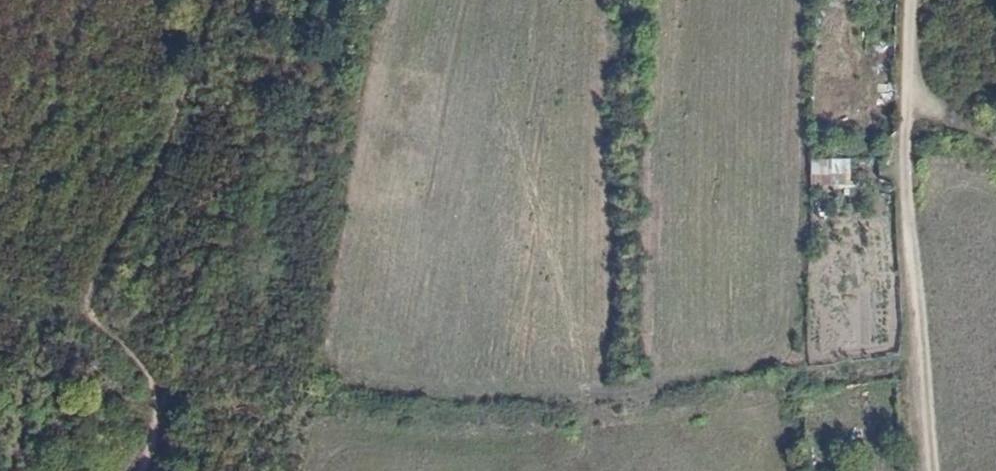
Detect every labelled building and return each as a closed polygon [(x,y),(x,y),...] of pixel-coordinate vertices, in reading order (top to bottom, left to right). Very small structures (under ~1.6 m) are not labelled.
[(838,174),(838,158),(808,157),(807,173),(838,174)]
